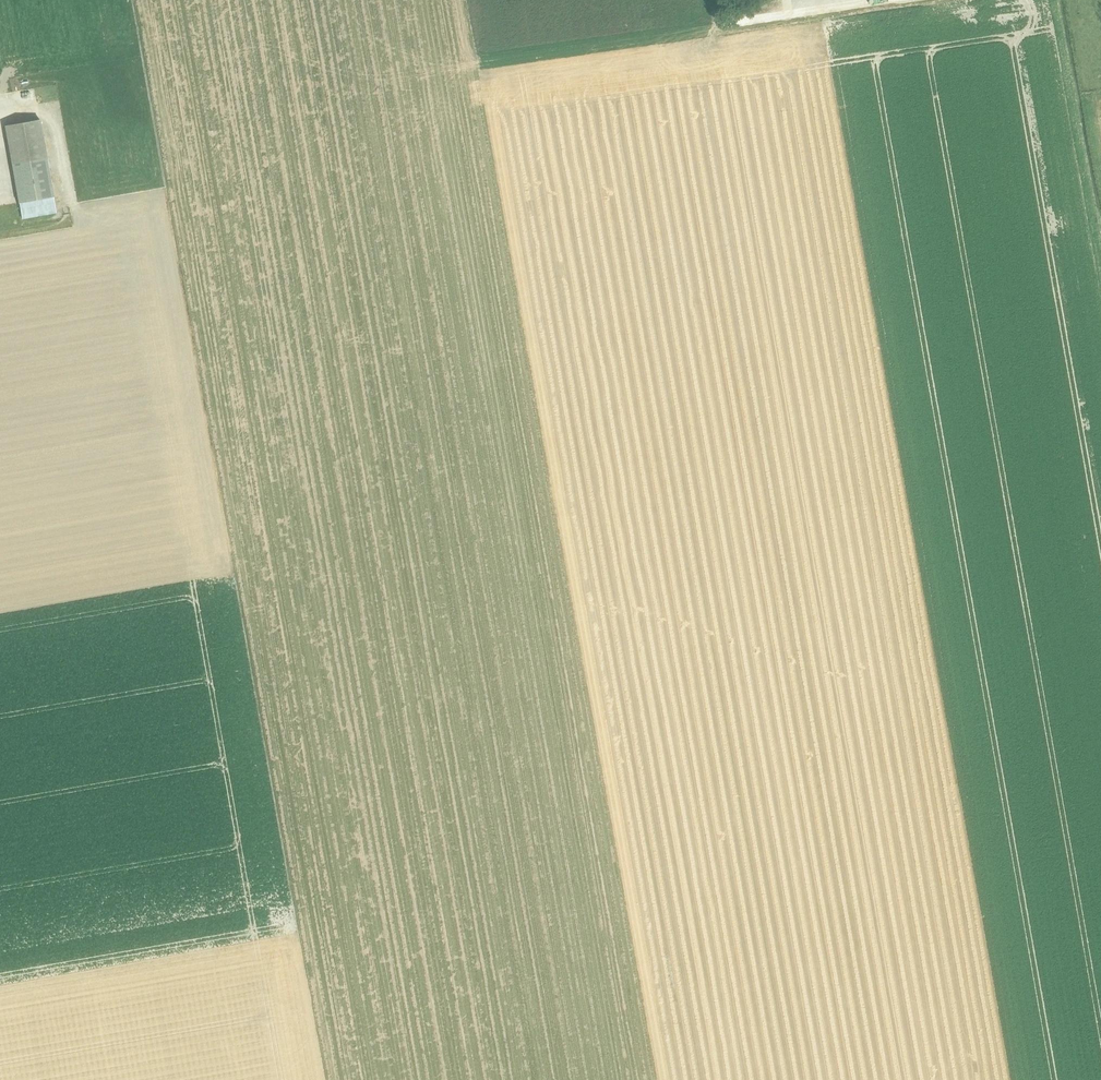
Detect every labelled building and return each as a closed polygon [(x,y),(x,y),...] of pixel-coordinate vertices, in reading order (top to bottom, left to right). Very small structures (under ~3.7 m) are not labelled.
[(19,203),(54,197),(40,120),(5,126),(19,203)]
